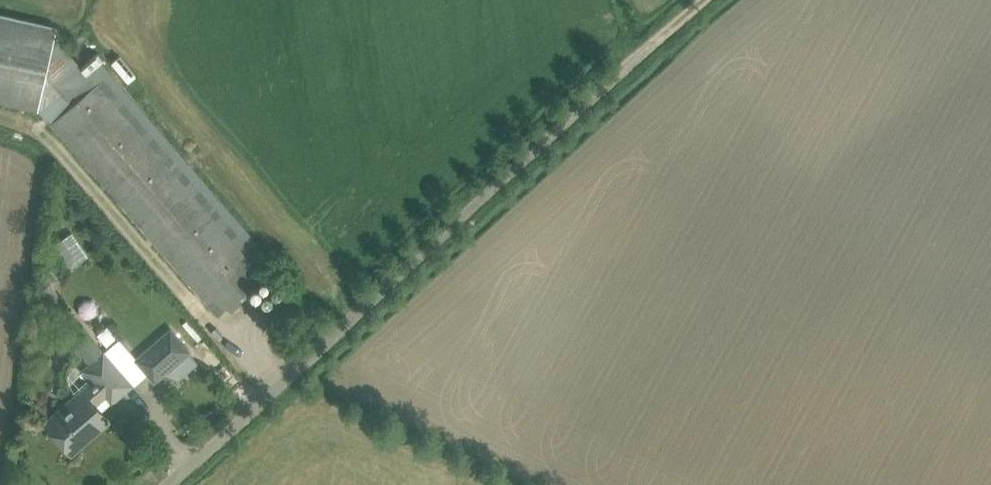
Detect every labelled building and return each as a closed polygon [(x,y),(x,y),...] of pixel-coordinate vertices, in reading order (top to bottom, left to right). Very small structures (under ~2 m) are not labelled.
[(57,27),(0,14),(0,103),(38,112),(52,123),(205,300),(218,315),(270,270),(269,270),(271,268),(276,264),(95,55),(91,59),(82,67),(76,60),(55,36),(57,27)] [(57,251),(68,268),(88,256),(78,239),(57,251)] [(61,299),(51,283),(38,291),(48,307),(61,299)] [(133,360),(154,384),(192,352),(170,327),(133,360)] [(132,385),(119,370),(114,364),(103,351),(81,369),(92,382),(45,423),(72,454),(110,420),(96,404),(106,395),(112,402),(132,385)]
